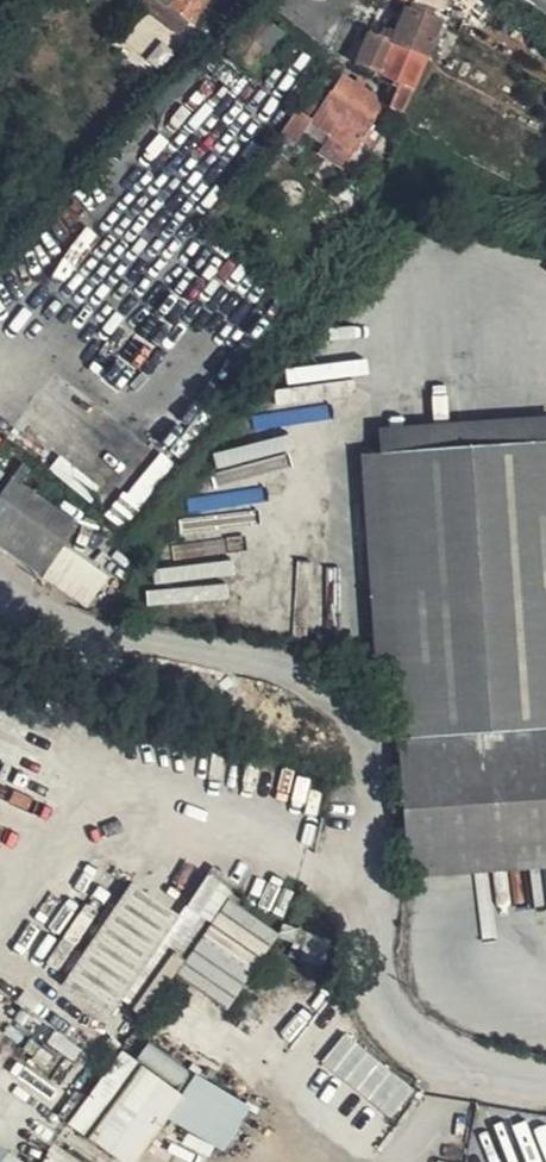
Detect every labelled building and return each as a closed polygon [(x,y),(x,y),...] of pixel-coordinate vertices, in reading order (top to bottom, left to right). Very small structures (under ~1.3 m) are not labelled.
[(192,21),(206,0),(162,0),(192,21)] [(428,54),(443,20),(409,7),(405,17),(395,13),(390,25),(392,26),(400,30),(396,39),(428,54)] [(382,73),(396,39),(400,30),(392,26),(388,34),(373,27),(360,63),(382,73)] [(231,56),(254,72),(268,49),(245,34),(231,56)] [(402,110),(421,70),(428,54),(396,39),(382,73),(400,81),(390,104),(402,110)] [(331,97),(375,122),(380,112),(373,94),(344,74),(331,97)] [(356,153),(375,122),(331,97),(328,95),(310,121),(295,141),(305,149),(319,127),(334,139),(355,153),(356,153)] [(345,167),(355,153),(334,139),(325,154),(345,167)] [(391,740),(545,727),(545,445),(366,461),(391,740)] [(39,572),(72,521),(5,475),(0,482),(0,547),(39,572)] [(545,870),(545,727),(391,740),(403,882),(545,870)] [(207,931),(230,901),(236,894),(211,877),(182,916),(205,932),(207,931)] [(123,998),(182,916),(136,882),(63,982),(110,1016),(123,998)] [(253,953),(271,930),(230,901),(207,931),(241,968),(253,953)] [(123,998),(147,1017),(176,975),(205,932),(182,916),(123,998)] [(275,934),(271,930),(253,953),(241,968),(215,1004),(221,1009),(275,934)] [(176,975),(215,1004),(241,968),(207,931),(205,932),(176,975)] [(348,1031),(325,1058),(392,1114),(415,1087),(348,1031)] [(157,1081),(171,1061),(134,1035),(121,1054),(157,1081)] [(144,1096),(157,1081),(121,1054),(109,1071),(144,1096)] [(157,1081),(181,1098),(195,1079),(171,1061),(157,1081)] [(71,1126),(104,1150),(114,1137),(127,1120),(144,1096),(109,1071),(71,1126)] [(127,1120),(151,1140),(181,1098),(157,1081),(144,1096),(127,1120)] [(151,1140),(127,1120),(114,1137),(104,1150),(119,1161),(136,1161),(151,1140)] [(0,1140),(0,1161),(34,1161),(0,1140)]
